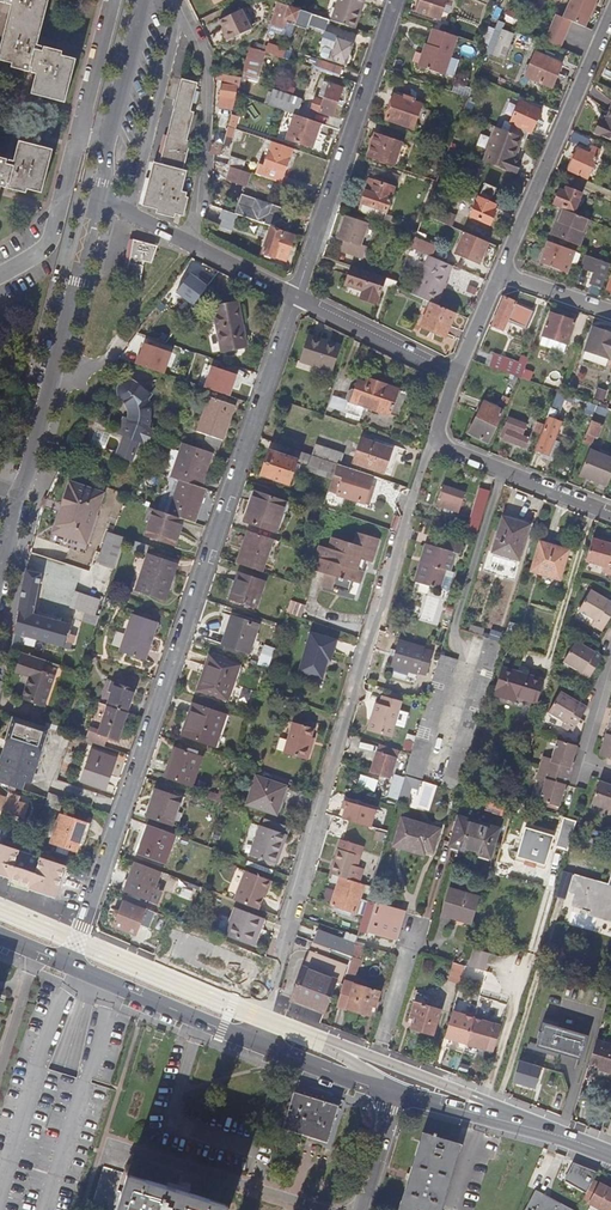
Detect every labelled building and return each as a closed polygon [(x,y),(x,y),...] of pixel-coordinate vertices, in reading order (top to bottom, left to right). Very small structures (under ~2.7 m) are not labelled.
[(14,2),(0,58),(0,64),(13,67),(12,71),(24,74),(25,71),(40,75),(34,99),(67,108),(78,67),(64,63),(65,59),(51,55),(50,59),(38,56),(52,0),(5,0),(14,2)] [(367,0),(340,0),(332,24),(353,31),(361,7),(364,8),(367,0)] [(417,15),(438,22),(445,0),(422,0),(420,6),(415,4),(412,14),(417,15)] [(507,6),(515,10),(521,0),(511,0),(507,6)] [(597,0),(571,0),(569,3),(568,3),(560,21),(555,19),(544,45),(559,51),(570,25),(583,31),(597,0)] [(287,21),(308,28),(311,17),(287,8),(276,5),(273,16),(274,17),(272,25),(285,29),(287,21)] [(496,10),(481,49),(488,51),(498,25),(503,13),(496,10)] [(249,33),(240,13),(218,23),(227,43),(249,33)] [(325,34),(329,23),(311,17),(308,28),(325,34)] [(456,40),(433,32),(426,49),(428,50),(426,56),(422,55),(417,69),(443,78),(456,40)] [(502,36),(493,60),(502,63),(511,40),(502,36)] [(345,41),(338,39),(333,53),(323,50),(320,60),(346,69),(353,48),(344,44),(345,41)] [(285,56),(288,47),(269,41),(266,51),(285,56)] [(250,45),(243,75),(260,78),(267,49),(250,45)] [(559,67),(534,57),(524,80),(549,91),(559,67)] [(322,65),(320,74),(343,82),(346,73),(322,65)] [(238,87),(242,87),(244,78),(229,77),(227,77),(226,80),(224,79),(224,83),(220,83),(219,98),(237,101),(238,87)] [(156,215),(166,218),(167,213),(176,216),(184,218),(191,189),(184,187),(191,160),(187,160),(195,130),(192,129),(198,105),(194,104),(199,84),(184,81),(157,182),(146,179),(139,206),(158,211),(156,215)] [(342,90),(323,83),(317,101),(315,100),(311,111),(332,119),(342,90)] [(300,111),(303,95),(273,88),(269,104),(300,111)] [(420,106),(394,98),(386,123),(412,131),(420,106)] [(518,105),(506,134),(522,142),(526,134),(529,135),(538,114),(518,105)] [(606,121),(601,119),(595,132),(610,139),(610,109),(606,121)] [(313,148),(320,124),(295,116),(287,139),(313,148)] [(240,120),(233,118),(230,129),(236,132),(240,120)] [(231,147),(236,132),(230,129),(225,146),(231,147)] [(511,162),(518,141),(495,132),(483,166),(513,177),(518,165),(511,162)] [(400,145),(374,135),(367,155),(393,164),(400,145)] [(224,148),(211,144),(211,153),(214,154),(222,156),(224,148)] [(264,168),(259,166),(256,176),(280,185),(292,150),(272,144),(264,168)] [(579,148),(569,170),(586,177),(596,156),(579,148)] [(55,159),(20,150),(14,175),(0,171),(1,166),(0,166),(0,197),(2,191),(17,195),(15,200),(28,203),(29,198),(44,202),(55,159)] [(234,161),(231,168),(246,173),(248,165),(234,161)] [(249,176),(231,170),(227,181),(244,188),(249,176)] [(369,180),(358,212),(382,221),(393,188),(369,180)] [(482,186),(469,219),(488,227),(493,214),(490,213),(493,206),(489,204),(494,191),(482,186)] [(565,191),(560,188),(553,201),(571,209),(578,191),(566,186),(565,191)] [(242,197),(236,215),(238,215),(279,230),(281,223),(288,225),(292,215),(242,197)] [(435,213),(427,209),(424,217),(430,220),(449,228),(454,217),(437,209),(435,213)] [(579,245),(589,220),(562,209),(552,234),(579,245)] [(232,231),(238,215),(236,215),(224,210),(218,226),(232,231)] [(365,226),(344,219),(336,241),(344,243),(340,255),(361,262),(364,250),(359,248),(365,226)] [(411,250),(415,240),(418,233),(412,231),(406,248),(411,250)] [(292,240),(268,232),(261,254),(285,263),(292,240)] [(476,266),(485,244),(462,233),(458,242),(460,242),(454,257),(476,266)] [(153,263),(159,243),(160,242),(136,239),(134,259),(125,279),(141,285),(149,263),(153,263)] [(430,259),(434,248),(415,240),(411,250),(428,258),(430,259)] [(567,274),(576,252),(550,242),(541,264),(567,274)] [(590,285),(602,289),(610,265),(585,255),(578,274),(592,279),(590,285)] [(435,307),(452,268),(430,259),(428,258),(411,297),(429,305),(435,307)] [(386,282),(352,270),(346,286),(364,292),(361,301),(377,306),(386,282)] [(176,294),(193,306),(207,287),(190,274),(176,294)] [(536,309),(505,297),(494,324),(505,328),(510,316),(530,324),(536,309)] [(244,346),(237,303),(214,308),(222,351),(244,346)] [(443,338),(453,315),(435,307),(429,305),(419,328),(443,338)] [(543,338),(579,351),(586,328),(550,316),(543,338)] [(610,361),(610,337),(592,331),(585,353),(610,361)] [(331,372),(339,349),(320,343),(321,340),(309,337),(301,362),(331,372)] [(137,367),(165,376),(172,355),(145,346),(141,358),(140,358),(137,367)] [(489,364),(494,352),(490,351),(486,363),(489,364)] [(489,364),(522,376),(526,364),(494,352),(489,364)] [(205,389),(229,397),(236,376),(212,368),(205,389)] [(396,389),(366,379),(364,384),(354,381),(351,391),(348,390),(345,399),(346,400),(342,412),(357,417),(361,407),(388,416),(396,389)] [(123,416),(117,433),(124,436),(117,455),(133,461),(140,442),(148,444),(154,429),(149,428),(151,419),(151,408),(149,399),(153,395),(136,382),(131,380),(128,380),(125,381),(122,383),(120,386),(119,390),(119,394),(121,397),(127,404),(129,408),(130,414),(129,419),(123,416)] [(561,409),(566,396),(558,393),(553,406),(561,409)] [(488,398),(471,434),(490,444),(512,398),(507,396),(503,406),(488,398)] [(208,435),(205,442),(220,447),(234,406),(209,398),(199,431),(208,435)] [(523,435),(528,421),(511,414),(502,438),(526,448),(530,438),(523,435)] [(564,424),(551,419),(538,450),(545,453),(543,457),(554,461),(560,443),(557,442),(564,424)] [(604,425),(591,420),(582,444),(592,448),(597,437),(599,438),(604,425)] [(317,436),(311,455),(337,464),(344,445),(317,436)] [(395,449),(366,440),(358,464),(387,474),(395,449)] [(205,442),(203,450),(212,453),(218,456),(220,447),(205,442)] [(203,480),(212,453),(203,450),(185,444),(173,478),(182,481),(202,488),(204,481),(203,480)] [(296,459),(269,450),(261,475),(288,484),(296,459)] [(607,489),(610,478),(610,460),(589,451),(578,477),(607,489)] [(308,463),(338,473),(341,465),(337,464),(311,455),(308,463)] [(338,473),(337,475),(331,492),(340,495),(340,496),(369,505),(373,493),(369,492),(374,476),(341,465),(338,473)] [(71,481),(62,504),(69,507),(61,530),(87,538),(103,493),(71,481)] [(182,481),(170,514),(183,519),(193,523),(205,489),(202,488),(182,481)] [(458,488),(436,482),(431,502),(453,508),(458,488)] [(245,523),(275,533),(284,504),(254,494),(245,523)] [(477,518),(481,520),(488,496),(480,494),(475,511),(478,513),(477,518)] [(62,504),(54,528),(61,530),(69,507),(62,504)] [(173,545),(183,519),(170,514),(155,509),(145,535),(173,545)] [(494,552),(519,560),(530,525),(504,517),(494,552)] [(107,529),(103,543),(122,549),(127,536),(114,532),(107,529)] [(85,542),(87,538),(61,530),(60,533),(85,542)] [(262,574),(273,540),(248,532),(237,566),(262,574)] [(359,585),(362,573),(348,569),(351,558),(366,563),(371,564),(379,541),(359,535),(354,551),(342,547),(343,542),(333,539),(329,550),(321,547),(313,571),(324,575),(321,586),(338,591),(342,580),(353,583),(359,585)] [(592,536),(585,561),(603,566),(602,572),(610,574),(610,542),(592,536)] [(417,583),(441,590),(447,568),(452,570),(456,553),(463,555),(465,546),(447,541),(445,549),(427,544),(417,583)] [(533,570),(560,578),(569,549),(541,541),(533,570)] [(98,558),(117,565),(122,549),(103,543),(98,558)] [(134,592),(162,601),(174,564),(147,555),(134,592)] [(362,573),(366,563),(351,558),(348,569),(362,573)] [(40,576),(26,571),(15,624),(9,650),(18,653),(22,637),(63,650),(69,627),(33,615),(40,576)] [(238,575),(229,602),(255,610),(264,583),(238,575)] [(349,594),(353,583),(342,580),(338,591),(349,594)] [(610,612),(610,600),(591,587),(576,608),(592,618),(589,622),(599,629),(610,612)] [(100,601),(74,593),(69,609),(94,617),(100,601)] [(118,652),(142,660),(155,622),(131,614),(118,652)] [(257,625),(235,617),(231,628),(228,627),(222,643),(248,652),(257,625)] [(297,671),(320,678),(326,660),(329,661),(336,639),(309,631),(297,671)] [(585,682),(594,668),(601,657),(594,652),(575,639),(561,661),(577,671),(575,676),(585,682)] [(487,640),(445,786),(460,790),(503,645),(487,640)] [(435,652),(399,641),(392,665),(428,676),(435,652)] [(44,674),(47,662),(20,653),(16,665),(31,670),(29,677),(21,700),(42,707),(52,677),(44,674)] [(228,699),(239,667),(210,657),(206,667),(209,668),(202,690),(228,699)] [(456,668),(439,663),(428,703),(412,756),(408,771),(407,774),(423,779),(456,668)] [(31,670),(16,665),(14,672),(29,677),(31,670)] [(543,683),(502,671),(494,698),(514,703),(515,699),(537,705),(543,683)] [(111,693),(107,708),(127,714),(134,691),(111,684),(109,692),(111,693)] [(572,731),(583,714),(589,705),(579,699),(562,688),(548,710),(564,720),(561,725),(572,731)] [(392,739),(402,703),(382,697),(380,706),(376,704),(367,732),(392,739)] [(227,715),(194,704),(190,715),(193,716),(186,738),(216,748),(227,715)] [(89,732),(86,742),(104,748),(108,737),(118,741),(127,714),(107,708),(100,729),(98,734),(89,732)] [(52,731),(16,719),(9,743),(10,743),(3,765),(5,766),(0,782),(0,783),(27,791),(30,782),(35,784),(52,731)] [(304,759),(308,747),(304,746),(307,737),(309,728),(290,722),(281,752),(304,759)] [(609,723),(599,753),(610,757),(610,724),(609,723)] [(91,726),(89,732),(98,734),(100,729),(91,726)] [(544,754),(541,765),(570,774),(579,743),(559,737),(553,756),(544,754)] [(387,773),(394,750),(395,749),(378,744),(378,745),(371,768),(387,773)] [(166,776),(191,784),(200,758),(175,749),(166,776)] [(82,781),(105,789),(114,760),(91,752),(82,781)] [(560,806),(567,782),(570,774),(541,765),(537,778),(545,781),(540,800),(560,806)] [(392,798),(399,800),(407,774),(408,771),(401,769),(392,798)] [(285,784),(257,776),(248,804),(276,812),(285,784)] [(610,815),(610,782),(601,778),(592,802),(610,809),(608,814),(610,815)] [(180,828),(186,809),(180,807),(183,799),(157,790),(148,817),(180,828)] [(28,805),(19,803),(20,798),(8,794),(7,799),(0,797),(0,811),(24,818),(28,805)] [(373,824),(377,806),(346,799),(342,817),(373,824)] [(556,843),(569,847),(578,817),(565,813),(556,843)] [(89,825),(61,815),(52,842),(56,844),(54,852),(67,856),(69,849),(77,851),(80,841),(84,842),(89,825)] [(403,816),(394,844),(405,847),(407,843),(433,851),(440,828),(403,816)] [(502,829),(462,817),(455,845),(494,856),(502,829)] [(277,863),(289,826),(268,819),(266,827),(261,825),(251,855),(277,863)] [(517,856),(546,864),(552,843),(556,830),(527,821),(517,856)] [(164,861),(174,834),(148,825),(138,852),(164,861)] [(339,877),(360,884),(365,869),(360,867),(366,847),(343,840),(333,875),(339,877)] [(0,844),(0,874),(32,885),(41,889),(40,893),(55,898),(66,866),(41,858),(37,873),(15,865),(19,850),(0,844)] [(146,900),(158,870),(134,860),(122,890),(146,900)] [(278,883),(252,873),(241,902),(265,912),(272,893),(274,894),(278,883)] [(607,886),(573,876),(568,891),(579,894),(587,896),(583,908),(582,911),(589,913),(589,912),(610,918),(610,887),(607,886)] [(331,904),(354,912),(362,884),(360,884),(339,877),(331,904)] [(479,898),(450,889),(443,915),(472,923),(479,898)] [(587,896),(579,894),(575,905),(583,908),(587,896)] [(409,905),(371,895),(363,923),(400,935),(409,905)] [(155,932),(161,915),(146,908),(145,911),(123,902),(113,925),(136,934),(139,926),(155,932)] [(263,920),(234,908),(224,932),(253,944),(263,920)] [(318,933),(315,944),(353,954),(356,944),(318,933)] [(334,979),(345,982),(353,954),(315,944),(307,971),(300,969),(290,1002),(325,1011),(334,979)] [(476,947),(471,965),(487,969),(491,952),(476,947)] [(460,981),(465,964),(455,961),(451,978),(460,981)] [(382,993),(345,982),(340,1000),(352,1004),(350,1009),(372,1015),(375,1007),(378,1007),(382,993)] [(443,1011),(416,1003),(412,1018),(416,1019),(414,1027),(436,1034),(443,1011)] [(467,1014),(455,1010),(447,1036),(488,1048),(496,1050),(498,1041),(499,1041),(504,1024),(496,1022),(485,1019),(486,1016),(468,1011),(467,1014)] [(559,1024),(544,1020),(537,1044),(581,1058),(589,1033),(559,1024)] [(610,1079),(610,1050),(596,1045),(589,1070),(605,1075),(605,1077),(610,1079)] [(514,1082),(539,1086),(543,1063),(518,1059),(514,1082)] [(323,1102),(293,1093),(282,1129),(327,1142),(334,1119),(338,1107),(323,1102)] [(422,1132),(413,1163),(416,1164),(426,1133),(422,1132)] [(407,1182),(410,1183),(402,1209),(438,1209),(443,1193),(447,1194),(452,1176),(448,1174),(458,1143),(426,1133),(416,1164),(413,1163),(407,1182)] [(462,1145),(458,1143),(448,1174),(452,1176),(462,1145)] [(574,1160),(565,1179),(588,1190),(597,1170),(574,1160)] [(104,1166),(91,1206),(102,1209),(116,1209),(121,1191),(118,1190),(123,1173),(104,1166)] [(124,1192),(130,1175),(127,1174),(121,1191),(124,1192)] [(226,1205),(130,1175),(124,1192),(121,1191),(116,1209),(224,1209),(226,1205)] [(594,1180),(584,1199),(609,1209),(610,1209),(610,1187),(594,1180)] [(398,1209),(402,1209),(410,1183),(407,1182),(398,1209)] [(543,1197),(545,1194),(537,1190),(536,1193),(535,1193),(527,1208),(530,1209),(567,1209),(543,1197)] [(447,1194),(443,1193),(438,1209),(442,1209),(447,1194)] [(545,1194),(543,1197),(567,1209),(574,1209),(545,1194)]
